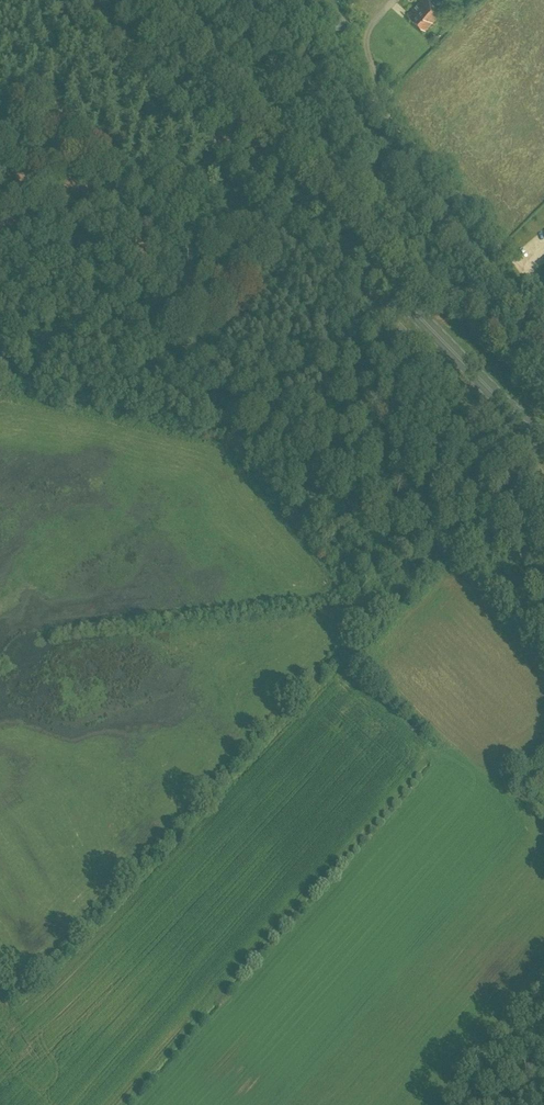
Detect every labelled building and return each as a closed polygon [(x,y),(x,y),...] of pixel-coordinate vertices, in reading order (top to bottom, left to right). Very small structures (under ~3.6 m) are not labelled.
[(443,10),(432,0),(420,0),(408,14),(425,30),(443,10)]
